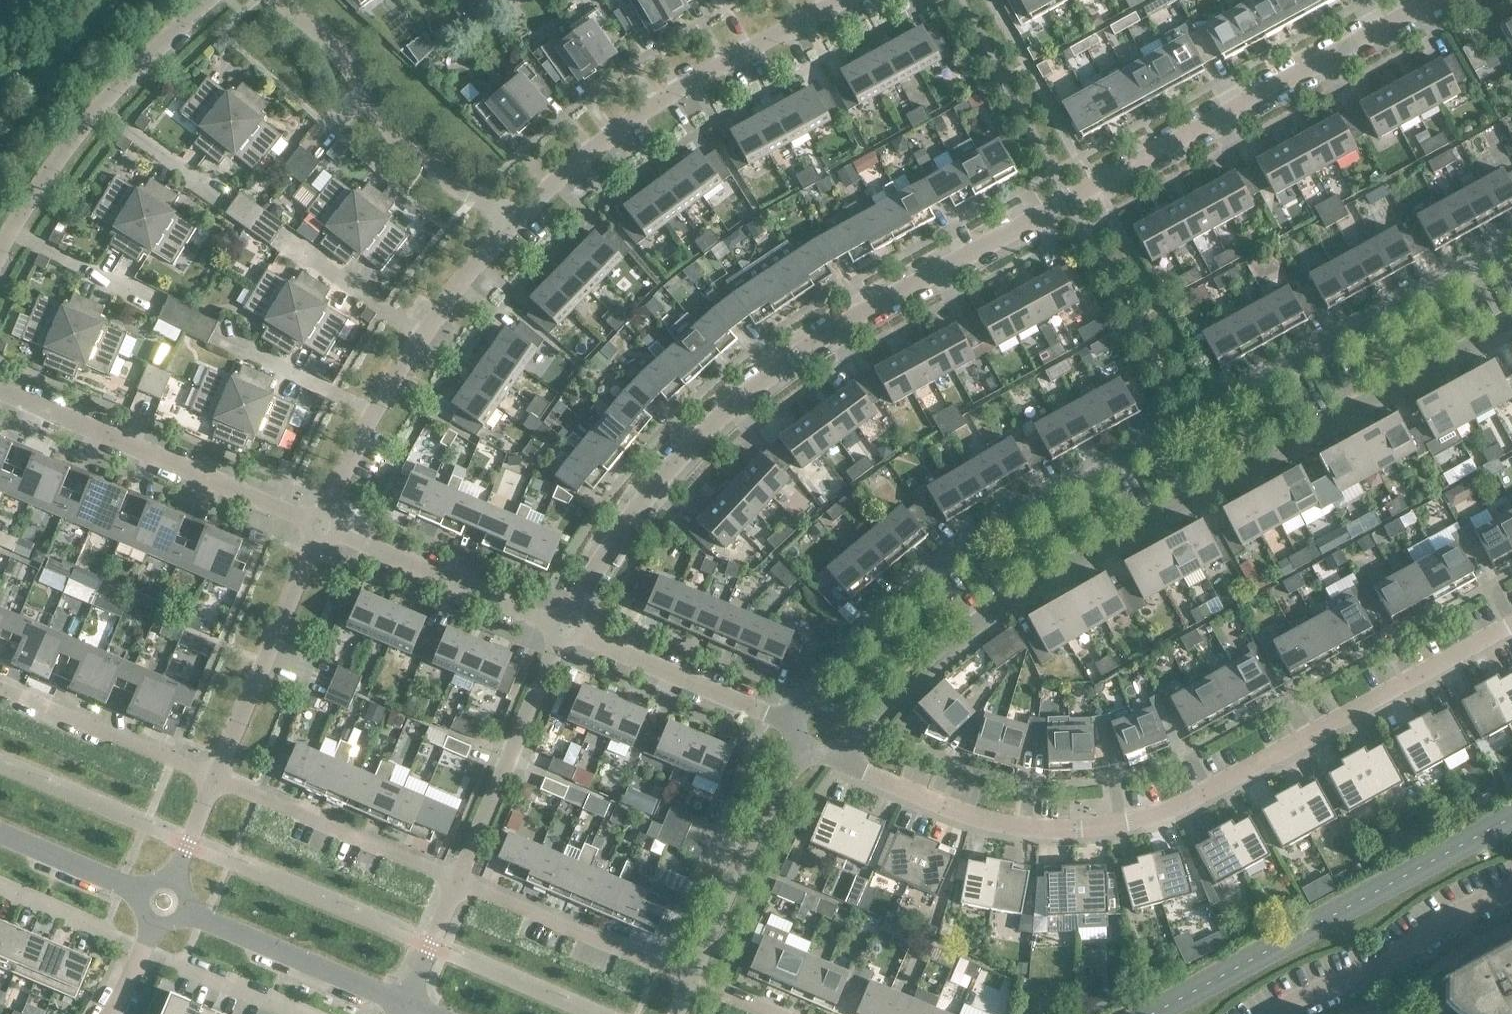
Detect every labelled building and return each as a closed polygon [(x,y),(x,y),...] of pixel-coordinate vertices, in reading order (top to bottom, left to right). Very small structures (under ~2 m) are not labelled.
[(361,8),(372,0),(355,0),(361,8)] [(656,0),(616,0),(635,33),(646,27),(649,32),(668,20),(656,0)] [(668,20),(687,9),(684,4),(691,0),(656,0),(668,20)] [(1042,0),(1007,0),(1021,26),(1048,11),(1042,0)] [(1048,11),(1069,0),(1042,0),(1048,11)] [(1246,4),(1265,38),(1285,27),(1270,0),(1244,0),(1246,4)] [(1296,0),(1270,0),(1285,27),(1305,16),(1296,0)] [(1305,16),(1325,5),(1322,0),(1296,0),(1305,16)] [(460,3),(453,8),(464,22),(470,17),(460,3)] [(1265,38),(1246,4),(1226,15),(1245,49),(1265,38)] [(584,27),(573,34),(597,67),(615,54),(612,49),(622,42),(597,7),(586,15),(584,27)] [(1140,21),(1135,12),(1122,19),(1127,28),(1140,21)] [(1094,14),(1086,18),(1092,29),(1103,23),(1098,15),(1094,14)] [(1245,49),(1226,15),(1207,25),(1206,24),(1195,24),(1192,26),(1212,62),(1222,57),(1224,60),(1245,49)] [(1511,46),(1511,45),(1511,18),(1499,25),(1511,46)] [(1127,28),(1122,19),(1109,26),(1114,35),(1127,28)] [(1190,21),(1180,27),(1185,37),(1195,32),(1190,21)] [(922,26),(901,38),(919,71),(951,54),(936,27),(926,33),(922,26)] [(1159,38),(1164,49),(1183,82),(1204,71),(1180,27),(1159,38)] [(597,67),(573,34),(563,42),(551,40),(540,48),(565,83),(575,75),(579,80),(597,67)] [(1100,43),(1095,34),(1082,41),(1087,50),(1100,43)] [(424,35),(406,48),(419,64),(435,49),(424,35)] [(229,45),(221,37),(212,45),(222,54),(229,45)] [(919,71),(901,38),(881,49),(899,82),(919,71)] [(1087,50),(1082,41),(1069,48),(1074,57),(1087,50)] [(1473,42),(1462,48),(1468,60),(1479,54),(1473,42)] [(1036,44),(1027,49),(1033,61),(1043,56),(1036,44)] [(899,82),(881,49),(861,59),(879,93),(899,82)] [(1183,82),(1164,49),(1144,60),(1163,93),(1183,82)] [(1120,62),(1124,71),(1143,104),(1163,93),(1144,60),(1140,51),(1120,62)] [(1441,59),(1420,70),(1439,105),(1460,94),(1455,85),(1466,79),(1452,54),(1441,60),(1441,59)] [(1486,65),(1479,54),(1468,60),(1475,71),(1486,65)] [(879,93),(861,59),(840,71),(844,78),(833,84),(848,111),(879,93)] [(429,60),(421,69),(430,77),(435,71),(435,65),(429,60)] [(513,81),(504,90),(530,120),(547,105),(543,101),(552,93),(524,60),(514,69),(513,81)] [(1052,73),(1045,61),(1036,66),(1043,78),(1052,73)] [(1439,105),(1420,70),(1400,81),(1419,116),(1439,105)] [(1143,104),(1124,71),(1104,82),(1123,115),(1143,104)] [(1081,86),(1084,93),(1103,126),(1123,115),(1104,82),(1101,75),(1098,74),(1081,83),(1081,86)] [(207,76),(193,94),(231,124),(255,93),(242,82),(235,91),(231,88),(227,92),(207,76)] [(1419,116),(1400,81),(1380,92),(1399,127),(1419,116)] [(811,86),(791,98),(809,132),(841,114),(826,88),(815,94),(811,86)] [(530,120),(504,90),(494,98),(482,97),(472,106),(500,138),(509,130),(513,134),(530,120)] [(1399,127),(1380,92),(1359,104),(1359,105),(1349,110),(1362,135),(1373,130),(1378,138),(1399,127)] [(268,103),(255,93),(231,124),(268,153),(282,136),(262,120),(266,115),(262,112),(268,103)] [(1103,126),(1084,93),(1064,104),(1082,138),(1103,126)] [(231,124),(193,94),(180,111),(200,127),(196,132),(200,135),(194,144),(207,154),(231,124)] [(809,132),(791,98),(771,109),(789,143),(809,132)] [(973,109),(968,100),(953,108),(958,117),(973,109)] [(923,105),(914,110),(922,125),(931,120),(928,115),(923,105)] [(789,143),(771,109),(751,120),(769,153),(789,143)] [(922,125),(914,110),(906,115),(913,130),(922,125)] [(1362,135),(1349,110),(1338,116),(1337,115),(1316,127),(1335,161),(1356,150),(1352,141),(1362,135)] [(151,121),(141,114),(134,124),(144,131),(151,121)] [(930,121),(937,132),(946,127),(939,116),(930,121)] [(769,153),(751,120),(730,131),(734,138),(722,146),(738,171),(769,153)] [(268,153),(231,124),(207,154),(220,165),(227,156),(231,159),(235,155),(255,171),(268,153)] [(1335,161),(1316,127),(1296,138),(1315,172),(1335,161)] [(1442,133),(1431,139),(1437,150),(1448,144),(1442,133)] [(132,142),(123,135),(116,145),(126,152),(132,142)] [(902,136),(891,142),(897,154),(909,148),(902,136)] [(1005,136),(998,140),(977,151),(995,185),(1016,174),(1008,158),(1014,155),(1015,157),(1016,156),(1005,136)] [(1315,172),(1296,138),(1276,149),(1295,183),(1315,172)] [(970,139),(957,146),(947,152),(954,164),(957,162),(975,196),(995,185),(977,151),(970,139)] [(1437,150),(1431,139),(1420,145),(1426,156),(1437,150)] [(337,140),(331,148),(341,156),(347,148),(337,140)] [(284,165),(294,173),(312,151),(301,143),(284,165)] [(884,146),(875,151),(877,155),(886,150),(884,146)] [(930,160),(923,147),(912,152),(919,166),(930,160)] [(1295,183),(1276,149),(1255,160),(1256,161),(1245,167),(1259,192),(1270,186),(1274,195),(1295,183)] [(1450,149),(1439,156),(1445,167),(1456,160),(1450,149)] [(731,175),(715,150),(703,158),(698,151),(679,165),(702,196),(731,175)] [(322,159),(312,151),(294,173),(304,181),(322,159)] [(1445,167),(1439,156),(1428,162),(1434,173),(1445,167)] [(860,160),(853,164),(859,175),(867,171),(860,160)] [(957,162),(954,164),(926,179),(939,203),(949,197),(954,207),(975,196),(957,162)] [(836,172),(845,188),(860,180),(851,164),(836,172)] [(702,196),(679,165),(661,179),(684,210),(702,196)] [(813,165),(804,170),(812,185),(817,182),(821,180),(813,165)] [(1259,192),(1245,167),(1235,173),(1234,172),(1213,183),(1232,218),(1253,206),(1248,198),(1259,192)] [(1480,181),(1499,216),(1511,209),(1511,171),(1505,175),(1502,169),(1480,181)] [(812,185),(804,170),(795,175),(803,190),(812,185)] [(115,176),(104,195),(144,220),(165,187),(151,178),(145,187),(140,184),(137,189),(115,176)] [(333,176),(320,194),(357,223),(381,193),(368,182),(361,191),(357,188),(354,192),(333,176)] [(821,180),(817,182),(821,190),(832,185),(827,177),(821,180)] [(684,210),(661,179),(642,192),(665,223),(684,210)] [(926,179),(899,194),(895,196),(914,230),(935,218),(929,208),(939,203),(926,179)] [(1499,216),(1480,181),(1459,193),(1478,227),(1499,216)] [(888,200),(875,207),(894,241),(914,230),(895,196),(899,194),(892,182),(882,187),(888,200)] [(1232,218),(1213,183),(1193,194),(1212,229),(1232,218)] [(1385,184),(1377,188),(1383,197),(1390,193),(1385,184)] [(179,196),(165,187),(144,220),(185,245),(197,226),(175,213),(178,208),(174,205),(179,196)] [(239,192),(232,202),(255,218),(262,208),(239,192)] [(665,223),(642,192),(623,207),(628,213),(617,222),(637,244),(665,223)] [(395,203),(381,193),(357,223),(395,253),(408,236),(388,220),(392,215),(388,212),(395,203)] [(1478,227),(1459,193),(1438,204),(1457,239),(1478,227)] [(357,223),(320,194),(306,211),(326,227),(322,232),(326,235),(320,244),(333,254),(357,223)] [(1212,229),(1193,194),(1173,205),(1192,240),(1212,229)] [(1337,194),(1325,201),(1331,211),(1343,205),(1337,194)] [(144,220),(104,195),(92,214),(114,227),(111,232),(115,235),(110,244),(124,253),(144,220)] [(1331,211),(1325,201),(1314,207),(1320,217),(1331,211)] [(255,218),(232,202),(224,213),(247,229),(255,218)] [(845,207),(852,220),(855,218),(874,251),(894,241),(875,207),(862,214),(856,202),(845,207)] [(1457,239),(1438,204),(1416,216),(1419,222),(1409,228),(1422,253),(1433,247),(1435,250),(1434,250),(1434,251),(1457,239)] [(276,205),(270,213),(278,219),(283,212),(282,209),(276,205)] [(1192,240),(1173,205),(1153,216),(1172,251),(1192,240)] [(1348,215),(1343,205),(1331,211),(1337,222),(1348,215)] [(285,224),(262,208),(255,218),(278,235),(285,224)] [(1337,222),(1331,211),(1320,217),(1326,228),(1337,222)] [(1172,251),(1153,216),(1132,227),(1151,262),(1172,251)] [(278,235),(255,218),(247,229),(270,245),(278,235)] [(855,218),(852,220),(824,235),(837,258),(847,253),(853,263),(874,251),(855,218)] [(746,226),(755,240),(766,233),(756,219),(746,226)] [(185,245),(144,220),(124,253),(138,262),(144,253),(149,256),(152,251),(173,264),(185,245)] [(441,229),(432,221),(424,230),(433,238),(441,229)] [(395,253),(357,223),(333,254),(346,265),(353,256),(357,259),(361,255),(381,271),(395,253)] [(631,250),(611,228),(601,237),(595,232),(578,249),(606,275),(631,250)] [(1422,253),(1409,228),(1398,233),(1395,228),(1373,240),(1392,275),(1415,262),(1414,261),(1413,262),(1411,258),(1422,253)] [(711,229),(703,235),(712,249),(720,243),(711,229)] [(64,235),(54,230),(48,240),(59,245),(64,235)] [(242,234),(235,245),(244,250),(250,239),(242,234)] [(712,249),(703,235),(694,241),(704,255),(712,249)] [(723,241),(730,251),(739,245),(732,235),(723,241)] [(837,258),(824,235),(814,240),(795,253),(792,255),(813,287),(833,274),(826,264),(837,258)] [(1392,275),(1373,240),(1352,251),(1371,286),(1392,275)] [(785,260),(773,268),(794,300),(813,287),(792,255),(795,253),(787,241),(777,248),(785,260)] [(1236,245),(1225,252),(1231,263),(1242,256),(1236,245)] [(606,275),(578,249),(562,265),(590,292),(606,275)] [(1371,286),(1352,251),(1331,263),(1350,298),(1371,286)] [(1231,263),(1225,252),(1213,258),(1219,269),(1231,263)] [(50,259),(40,253),(34,264),(45,269),(50,259)] [(1059,268),(1038,279),(1057,314),(1078,302),(1073,294),(1084,288),(1070,263),(1059,269),(1059,268)] [(1350,298),(1331,263),(1309,275),(1312,280),(1301,286),(1315,311),(1325,305),(1327,309),(1326,309),(1327,310),(1350,298)] [(743,271),(750,283),(754,280),(775,312),(794,300),(773,268),(760,276),(752,264),(743,271)] [(590,292),(562,265),(546,281),(574,308),(590,292)] [(1196,267),(1185,273),(1191,284),(1202,278),(1196,267)] [(1235,267),(1224,273),(1230,284),(1242,278),(1235,267)] [(267,269),(255,288),(296,313),(316,280),(302,271),(296,280),(292,278),(289,283),(267,269)] [(1191,284),(1185,273),(1173,280),(1179,291),(1191,284)] [(1230,284),(1224,273),(1213,279),(1219,290),(1230,284)] [(1057,314),(1038,279),(1018,290),(1037,325),(1057,314)] [(331,289),(316,280),(296,313),(337,338),(348,319),(327,306),(330,301),(325,298),(331,289)] [(754,280),(750,283),(735,293),(723,302),(739,323),(749,316),(755,326),(775,312),(754,280)] [(574,308),(546,281),(530,298),(535,304),(526,315),(549,334),(574,308)] [(375,294),(385,300),(392,291),(382,284),(375,294)] [(1315,311),(1301,286),(1290,292),(1287,287),(1265,298),(1284,333),(1307,321),(1307,320),(1306,320),(1304,317),(1315,311)] [(1204,287),(1191,294),(1198,306),(1210,299),(1204,287)] [(296,313),(255,288),(243,307),(265,321),(262,326),(267,328),(261,338),(275,346),(296,313)] [(723,302),(712,288),(705,294),(716,307),(723,302)] [(1037,325),(1018,290),(998,301),(1017,336),(1037,325)] [(39,297),(30,317),(74,336),(89,300),(74,293),(69,303),(64,301),(62,306),(39,297)] [(169,295),(163,307),(188,320),(194,308),(169,295)] [(654,298),(646,305),(654,314),(662,307),(654,298)] [(1284,333),(1265,298),(1244,310),(1263,345),(1284,333)] [(105,306),(89,300),(74,336),(118,354),(127,334),(103,324),(105,318),(100,316),(105,306)] [(1017,336),(998,301),(977,312),(977,313),(967,319),(980,344),(991,338),(996,347),(1017,336)] [(739,323),(723,302),(716,307),(711,311),(697,324),(694,326),(719,355),(737,339),(730,331),(739,323)] [(188,320),(163,307),(158,319),(183,331),(188,320)] [(359,317),(369,323),(376,314),(366,307),(359,317)] [(619,307),(612,314),(624,325),(631,318),(619,307)] [(219,321),(194,308),(188,320),(213,332),(219,321)] [(1263,345),(1244,310),(1223,322),(1242,356),(1263,345)] [(337,338),(296,313),(275,346),(290,355),(295,346),(300,349),(303,344),(325,357),(337,338)] [(688,332),(677,342),(702,370),(719,355),(694,326),(697,324),(687,313),(679,321),(688,332)] [(624,325),(612,314),(605,321),(617,333),(624,325)] [(1110,328),(1104,316),(1091,323),(1098,335),(1110,328)] [(74,336),(30,317),(21,338),(45,348),(42,353),(47,355),(43,365),(59,372),(74,336)] [(980,344),(967,319),(956,325),(955,324),(935,335),(954,370),(975,359),(970,350),(980,344)] [(213,332),(188,320),(183,331),(208,344),(213,332)] [(544,340),(521,321),(512,332),(505,327),(492,347),(523,369),(544,340)] [(1242,356),(1223,322),(1201,334),(1204,339),(1193,345),(1207,370),(1218,364),(1220,367),(1219,368),(1219,369),(1242,356)] [(954,370),(935,335),(915,346),(934,381),(954,370)] [(118,354),(74,336),(59,372),(74,378),(79,368),(83,370),(86,365),(109,375),(118,354)] [(991,338),(980,344),(985,353),(996,347),(991,338)] [(599,351),(609,360),(619,351),(609,341),(599,351)] [(648,349),(657,360),(660,357),(686,386),(702,370),(677,342),(666,352),(656,341),(648,349)] [(1061,341),(1049,347),(1055,358),(1067,352),(1061,341)] [(980,344),(970,350),(975,359),(985,353),(980,344)] [(934,381),(915,346),(895,357),(914,392),(934,381)] [(523,369),(492,347),(479,366),(510,388),(523,369)] [(1055,358),(1049,347),(1038,354),(1044,365),(1055,358)] [(1084,363),(1094,357),(1088,347),(1078,353),(1084,363)] [(595,351),(589,358),(600,369),(607,362),(595,351)] [(152,355),(148,363),(158,368),(162,359),(152,355)] [(660,357),(657,360),(643,372),(632,383),(652,402),(660,393),(668,401),(686,386),(660,357)] [(914,392),(895,357),(874,369),(874,370),(864,376),(880,400),(888,395),(893,404),(914,392)] [(1067,359),(1056,365),(1062,376),(1073,370),(1067,359)] [(1472,371),(1493,408),(1511,398),(1511,374),(1503,379),(1492,360),(1472,371)] [(137,390),(149,395),(160,369),(148,364),(137,390)] [(208,368),(199,389),(243,407),(259,371),(243,365),(239,375),(234,373),(232,378),(208,368)] [(1062,376),(1056,365),(1045,371),(1051,382),(1062,376)] [(510,388),(479,366),(465,384),(497,406),(510,388)] [(322,378),(333,383),(338,373),(328,367),(322,378)] [(172,374),(160,369),(149,395),(161,400),(172,374)] [(274,378),(259,371),(243,407),(287,426),(296,405),(273,395),(275,390),(270,388),(274,378)] [(1493,408),(1472,371),(1454,381),(1474,418),(1493,408)] [(880,400),(864,376),(854,383),(853,382),(834,396),(858,428),(877,414),(871,406),(880,400)] [(1119,378),(1097,390),(1116,425),(1139,413),(1139,412),(1138,412),(1136,409),(1147,403),(1134,378),(1122,384),(1119,378)] [(573,380),(565,391),(573,396),(581,385),(573,380)] [(1474,418),(1454,381),(1435,392),(1455,429),(1474,418)] [(652,402),(632,383),(622,394),(610,408),(608,412),(637,436),(652,417),(643,410),(652,402)] [(497,406),(465,384),(452,404),(458,408),(451,421),(476,436),(497,406)] [(243,407),(199,389),(191,409),(214,419),(212,424),(217,427),(213,436),(228,443),(243,407)] [(1116,425),(1097,390),(1076,402),(1095,437),(1116,425)] [(309,403),(320,408),(325,397),(314,392),(309,403)] [(1455,429),(1435,392),(1415,402),(1425,422),(1416,427),(1429,451),(1439,445),(1436,439),(1455,429)] [(537,394),(531,403),(545,412),(550,404),(537,394)] [(858,428),(834,396),(816,410),(839,441),(858,428)] [(603,418),(593,429),(623,454),(637,436),(608,412),(610,408),(599,400),(592,409),(603,418)] [(1095,437),(1076,402),(1055,413),(1074,448),(1095,437)] [(545,412),(531,403),(525,411),(539,420),(545,412)] [(954,404),(943,410),(949,421),(960,414),(954,404)] [(287,426),(243,407),(228,443),(244,450),(248,440),(253,442),(255,436),(279,446),(287,426)] [(839,441),(816,410),(797,423),(821,455),(839,441)] [(949,421),(943,410),(932,417),(938,427),(949,421)] [(1074,448),(1055,413),(1033,425),(1036,431),(1026,437),(1039,462),(1050,456),(1052,459),(1051,460),(1051,461),(1074,448)] [(1395,413),(1376,424),(1396,461),(1415,451),(1418,457),(1429,451),(1416,427),(1406,432),(1395,413)] [(966,425),(960,414),(949,421),(955,431),(966,425)] [(955,431),(949,421),(938,427),(944,438),(955,431)] [(821,455),(797,423),(778,438),(779,439),(770,447),(789,468),(796,461),(802,469),(821,455)] [(1396,461),(1376,424),(1357,434),(1377,471),(1396,461)] [(457,433),(447,428),(439,442),(448,448),(457,433)] [(557,434),(565,441),(570,435),(562,428),(557,434)] [(623,454),(593,429),(584,441),(573,432),(570,435),(565,441),(576,450),(579,447),(608,471),(623,454)] [(1377,471),(1357,434),(1338,445),(1358,482),(1377,471)] [(1039,462),(1026,437),(1014,443),(1011,438),(989,451),(1009,485),(1032,471),(1031,470),(1030,471),(1028,468),(1039,462)] [(0,439),(0,491),(4,493),(20,455),(10,450),(12,444),(0,439)] [(1498,443),(1490,447),(1496,459),(1504,455),(1498,443)] [(522,453),(531,459),(534,455),(533,447),(528,444),(522,453)] [(1358,482),(1338,445),(1318,455),(1328,475),(1319,480),(1332,504),(1343,498),(1339,492),(1358,482)] [(883,460),(894,453),(890,448),(882,446),(876,450),(883,460)] [(579,447),(576,450),(564,464),(555,477),(577,492),(584,482),(593,490),(608,471),(579,447)] [(789,468),(770,447),(761,455),(760,454),(744,471),(773,498),(789,481),(782,474),(789,468)] [(1496,459),(1490,447),(1482,452),(1488,464),(1496,459)] [(1009,485),(989,451),(968,463),(989,497),(1009,485)] [(31,459),(20,455),(4,493),(33,505),(52,460),(33,453),(31,459)] [(521,453),(509,455),(510,465),(523,463),(521,453)] [(866,456),(856,464),(863,474),(874,466),(866,456)] [(70,468),(52,460),(33,505),(62,517),(78,479),(67,475),(70,468)] [(282,460),(277,471),(288,475),(293,464),(282,460)] [(415,463),(411,473),(396,508),(418,517),(433,482),(437,473),(415,463)] [(989,497),(968,463),(948,475),(968,509),(989,497)] [(863,474),(856,464),(846,471),(853,481),(863,474)] [(1501,464),(1493,468),(1499,480),(1507,476),(1501,464)] [(456,465),(452,475),(463,479),(467,470),(456,465)] [(1299,466),(1279,477),(1299,514),(1318,504),(1321,510),(1332,504),(1319,480),(1309,485),(1299,466)] [(1499,480),(1493,468),(1485,472),(1491,485),(1499,480)] [(773,498),(744,471),(728,488),(757,515),(773,498)] [(80,473),(78,479),(62,517),(91,529),(109,485),(91,477),(80,473)] [(447,488),(433,482),(418,517),(439,526),(454,491),(457,492),(463,479),(452,475),(447,488)] [(968,509),(948,475),(926,488),(930,493),(917,502),(934,525),(944,518),(946,521),(945,521),(946,523),(968,509)] [(1299,514),(1279,477),(1260,487),(1280,524),(1299,514)] [(1463,498),(1469,500),(1479,494),(1472,480),(1458,487),(1463,498)] [(127,492),(109,485),(91,529),(119,541),(135,503),(125,499),(127,492)] [(574,497),(557,485),(552,498),(568,505),(574,497)] [(1280,524),(1260,487),(1241,498),(1261,535),(1280,524)] [(757,515),(728,488),(713,505),(742,532),(757,515)] [(454,491),(439,526),(461,535),(465,525),(476,529),(486,504),(457,492),(454,491)] [(822,494),(817,499),(822,504),(827,500),(822,494)] [(846,495),(836,503),(844,513),(854,505),(846,495)] [(1401,496),(1393,500),(1399,512),(1407,508),(1401,496)] [(1261,535),(1241,498),(1221,508),(1232,528),(1221,533),(1234,557),(1246,551),(1242,545),(1261,535)] [(1399,512),(1393,500),(1385,505),(1391,517),(1399,512)] [(146,508),(135,503),(119,541),(148,553),(167,509),(148,501),(146,508)] [(934,525),(917,502),(905,510),(901,505),(882,521),(907,552),(928,535),(927,534),(926,535),(924,532),(934,525)] [(844,513),(836,503),(826,512),(834,521),(844,513)] [(515,516),(486,504),(476,529),(486,534),(482,544),(504,553),(518,518),(515,516)] [(520,504),(515,516),(518,518),(504,553),(525,562),(539,527),(526,521),(531,508),(520,504)] [(742,532),(713,505),(697,522),(697,523),(689,532),(710,552),(718,542),(726,549),(742,532)] [(185,517),(167,509),(148,553),(177,565),(193,528),(182,523),(185,517)] [(1494,521),(1511,553),(1511,511),(1494,521)] [(1400,519),(1392,523),(1398,535),(1406,531),(1400,519)] [(817,520),(808,528),(816,537),(825,529),(817,520)] [(1200,520),(1181,530),(1201,568),(1220,557),(1223,563),(1230,560),(1217,536),(1211,539),(1200,520)] [(907,552),(882,521),(864,537),(889,567),(907,552)] [(1494,521),(1475,531),(1471,522),(1460,528),(1472,551),(1482,545),(1495,569),(1511,559),(1511,553),(1494,521)] [(785,523),(776,532),(785,541),(794,532),(785,523)] [(1398,535),(1392,523),(1384,528),(1390,540),(1398,535)] [(203,532),(193,528),(177,565),(205,577),(224,533),(206,525),(203,532)] [(561,536),(539,527),(525,562),(547,571),(561,536)] [(1351,540),(1344,528),(1316,544),(1322,555),(1351,540)] [(1472,551),(1460,528),(1449,534),(1454,543),(1435,553),(1456,590),(1475,579),(1463,556),(1472,551)] [(1201,568),(1181,530),(1162,541),(1182,578),(1201,568)] [(785,541),(776,532),(767,541),(775,550),(785,541)] [(242,541),(224,533),(205,577),(239,591),(246,574),(242,572),(251,552),(240,547),(242,541)] [(563,534),(561,539),(569,542),(571,537),(563,534)] [(1370,535),(1360,541),(1366,551),(1376,546),(1370,535)] [(889,567),(864,537),(845,552),(870,583),(889,567)] [(5,541),(3,546),(13,550),(16,541),(12,539),(5,541)] [(1182,578),(1162,541),(1143,551),(1163,588),(1182,578)] [(34,551),(31,559),(42,563),(46,552),(38,549),(34,551)] [(1304,549),(1296,553),(1302,565),(1310,561),(1304,549)] [(1163,588),(1143,551),(1123,562),(1133,581),(1124,587),(1137,610),(1147,605),(1144,599),(1163,588)] [(870,583),(845,552),(826,568),(830,573),(820,581),(838,603),(848,595),(850,598),(850,599),(870,583)] [(1339,552),(1328,558),(1334,568),(1344,562),(1339,552)] [(1302,565),(1296,553),(1288,558),(1294,570),(1302,565)] [(1456,590),(1435,553),(1414,564),(1431,595),(1436,592),(1440,599),(1456,590)] [(11,558),(6,571),(12,573),(17,560),(11,558)] [(700,570),(712,575),(717,564),(705,558),(700,570)] [(63,559),(58,573),(69,578),(75,564),(63,559)] [(770,570),(779,579),(788,570),(778,561),(770,570)] [(725,575),(738,579),(742,567),(729,563),(725,575)] [(1431,595),(1414,564),(1393,576),(1413,613),(1429,604),(1426,598),(1431,595)] [(44,568),(39,582),(48,586),(54,572),(44,568)] [(797,579),(788,570),(779,579),(788,588),(797,579)] [(1104,573),(1084,584),(1104,621),(1123,610),(1126,616),(1137,610),(1124,587),(1114,592),(1104,573)] [(1299,574),(1291,579),(1297,591),(1305,586),(1299,574)] [(643,612),(666,622),(682,586),(659,576),(657,580),(645,575),(634,601),(646,606),(643,612)] [(1249,583),(1254,592),(1269,584),(1264,575),(1249,583)] [(1413,613),(1393,576),(1374,586),(1370,578),(1359,583),(1371,606),(1381,601),(1394,624),(1413,613)] [(104,579),(100,588),(111,593),(115,584),(104,579)] [(1297,591),(1291,579),(1283,583),(1289,595),(1297,591)] [(1371,606),(1359,583),(1329,600),(1334,608),(1354,645),(1374,634),(1362,611),(1371,606)] [(1104,621),(1084,584),(1065,595),(1086,631),(1104,621)] [(84,585),(78,599),(92,605),(97,593),(96,590),(84,585)] [(704,595),(682,586),(666,622),(689,631),(704,595)] [(136,589),(131,600),(142,604),(147,594),(136,589)] [(346,626),(368,636),(383,600),(361,591),(346,626)] [(726,604),(704,595),(689,631),(711,641),(726,604)] [(1086,631),(1065,595),(1046,605),(1068,642),(1086,631)] [(404,609),(383,600),(368,636),(389,644),(404,609)] [(1206,602),(1198,607),(1204,619),(1212,615),(1206,602)] [(748,614),(726,604),(711,641),(733,650),(748,614)] [(1068,642),(1046,605),(1027,617),(1038,636),(1028,641),(1041,665),(1052,659),(1049,653),(1068,642)] [(127,606),(122,617),(129,620),(134,609),(127,606)] [(1204,619),(1198,607),(1190,611),(1196,623),(1204,619)] [(0,608),(0,652),(4,654),(20,616),(0,608)] [(1354,645),(1334,608),(1313,620),(1330,650),(1335,648),(1339,654),(1354,645)] [(426,618),(404,609),(389,644),(421,658),(432,633),(421,629),(426,618)] [(193,612),(188,623),(199,628),(204,617),(193,612)] [(770,623),(748,614),(733,650),(755,659),(770,623)] [(49,628),(20,616),(4,654),(14,658),(12,665),(30,673),(49,628)] [(826,619),(816,629),(826,639),(836,629),(826,619)] [(1330,650),(1313,620),(1292,631),(1312,668),(1328,660),(1325,653),(1330,650)] [(165,622),(159,634),(178,642),(183,630),(165,622)] [(793,633),(770,623),(755,659),(778,669),(780,663),(792,668),(803,642),(792,637),(793,633)] [(1011,626),(1001,633),(1017,654),(1026,647),(1011,626)] [(442,638),(432,633),(421,658),(454,672),(469,636),(447,627),(442,638)] [(77,641),(49,628),(30,673),(48,680),(51,674),(61,678),(77,641)] [(184,630),(178,643),(210,657),(216,644),(184,630)] [(1196,630),(1188,635),(1195,647),(1203,642),(1196,630)] [(1312,668),(1292,631),(1273,641),(1269,633),(1257,639),(1270,662),(1280,656),(1292,679),(1312,668)] [(1017,654),(1001,633),(992,640),(1007,661),(1017,654)] [(1195,647),(1188,635),(1180,639),(1187,651),(1195,647)] [(490,645),(469,636),(454,672),(475,681),(490,645)] [(1007,661),(992,640),(982,647),(997,668),(1007,661)] [(106,653),(77,641),(61,678),(72,683),(69,689),(87,697),(106,653)] [(1251,654),(1232,664),(1252,701),(1272,690),(1259,667),(1265,664),(1253,641),(1246,645),(1251,654)] [(512,655),(490,645),(475,681),(508,695),(519,670),(507,665),(512,655)] [(135,665),(106,653),(87,697),(106,705),(108,698),(119,702),(135,665)] [(1110,655),(1102,659),(1109,671),(1117,667),(1110,655)] [(1109,671),(1102,659),(1094,663),(1101,675),(1109,671)] [(1252,701),(1232,664),(1211,675),(1228,706),(1233,704),(1236,710),(1252,701)] [(164,677),(135,665),(119,702),(129,707),(127,713),(145,721),(164,677)] [(338,666),(333,677),(357,687),(362,676),(338,666)] [(1485,681),(1509,725),(1511,723),(1511,673),(1500,680),(1497,675),(1485,681)] [(1228,706),(1211,675),(1190,687),(1210,724),(1226,716),(1222,709),(1228,706)] [(197,691),(164,677),(145,721),(163,729),(166,722),(177,727),(186,707),(190,709),(197,691)] [(357,687),(333,677),(329,688),(353,698),(357,687)] [(912,709),(927,726),(958,696),(943,680),(912,709)] [(1509,725),(1485,681),(1473,688),(1475,693),(1460,701),(1481,739),(1509,725)] [(556,715),(589,729),(604,694),(582,684),(578,695),(567,690),(556,715)] [(1210,724),(1190,687),(1171,697),(1166,689),(1157,694),(1168,717),(1178,712),(1190,735),(1210,724)] [(353,698),(329,688),(324,699),(348,709),(353,698)] [(307,693),(303,703),(308,705),(315,703),(317,697),(307,693)] [(625,702),(604,694),(589,729),(610,738),(625,702)] [(1168,717),(1157,694),(1149,698),(1152,708),(1132,715),(1147,755),(1168,747),(1159,722),(1168,717)] [(974,713),(958,696),(927,726),(928,726),(924,734),(943,742),(963,724),(971,726),(979,714),(974,713)] [(371,702),(365,715),(381,721),(386,709),(371,702)] [(647,712),(625,702),(610,738),(643,751),(653,727),(643,722),(647,712)] [(1430,711),(1419,717),(1442,761),(1469,746),(1448,708),(1433,716),(1430,711)] [(391,711),(386,722),(393,725),(398,713),(391,711)] [(983,716),(979,714),(971,726),(980,729),(972,754),(994,761),(1006,720),(984,714),(983,716)] [(1109,714),(1099,715),(1105,742),(1116,738),(1126,763),(1147,755),(1132,715),(1112,723),(1109,714)] [(1105,742),(1099,715),(1090,717),(1091,727),(1069,728),(1071,770),(1093,769),(1092,743),(1105,742)] [(456,716),(450,729),(474,739),(480,726),(456,716)] [(1026,726),(1006,720),(994,761),(1016,767),(1023,742),(1035,745),(1038,718),(1029,717),(1026,726)] [(1442,761),(1419,717),(1406,724),(1409,729),(1394,737),(1415,776),(1442,761)] [(1047,719),(1038,718),(1035,745),(1047,745),(1048,771),(1071,770),(1069,728),(1048,729),(1047,719)] [(413,720),(409,730),(423,736),(428,726),(413,720)] [(664,731),(653,727),(643,751),(675,765),(690,730),(668,720),(664,731)] [(344,727),(340,737),(348,740),(353,730),(344,727)] [(711,739),(690,730),(675,765),(696,774),(711,739)] [(471,746),(447,736),(442,748),(466,758),(471,746)] [(733,748),(711,739),(696,774),(718,783),(733,748)] [(332,759),(319,753),(304,788),(325,797),(347,743),(340,740),(332,759)] [(282,779),(304,788),(319,753),(297,743),(282,779)] [(355,746),(347,743),(325,797),(346,806),(361,770),(347,765),(355,746)] [(1364,747),(1352,754),(1376,797),(1403,782),(1382,744),(1367,752),(1364,747)] [(1376,797),(1352,754),(1340,760),(1342,765),(1327,774),(1348,812),(1376,797)] [(374,776),(361,770),(346,806),(367,815),(389,761),(382,758),(374,776)] [(553,758),(548,770),(572,780),(577,768),(553,758)] [(397,764),(389,761),(367,815),(388,824),(403,788),(389,782),(397,764)] [(569,787),(545,777),(540,789),(564,799),(569,787)] [(1298,784),(1286,790),(1309,833),(1336,819),(1315,780),(1300,789),(1298,784)] [(522,781),(517,793),(526,797),(530,795),(534,786),(522,781)] [(424,797),(403,788),(388,824),(409,832),(424,797)] [(1309,833),(1286,790),(1273,797),(1276,802),(1261,810),(1282,848),(1309,833)] [(645,794),(638,809),(651,815),(657,799),(645,794)] [(1471,814),(1483,807),(1477,796),(1465,802),(1471,814)] [(457,811),(424,797),(409,832),(430,841),(434,831),(446,836),(457,811)] [(810,843),(838,855),(857,809),(845,804),(842,809),(827,802),(810,843)] [(672,806),(667,818),(691,828),(696,817),(672,806)] [(870,814),(857,809),(838,855),(867,867),(884,826),(868,820),(870,814)] [(513,810),(506,827),(517,831),(524,815),(513,810)] [(1231,820),(1219,827),(1243,870),(1270,855),(1249,817),(1234,825),(1231,820)] [(691,828),(667,818),(662,829),(686,839),(691,828)] [(1243,870),(1219,827),(1207,833),(1209,838),(1194,846),(1215,885),(1243,870)] [(704,846),(686,839),(662,829),(657,840),(681,850),(682,850),(695,865),(704,846)] [(879,872),(908,884),(927,839),(914,833),(912,838),(896,832),(879,872)] [(506,873),(527,882),(542,847),(508,833),(498,858),(510,863),(506,873)] [(940,844),(927,839),(908,884),(937,896),(954,856),(938,849),(940,844)] [(584,843),(581,851),(567,845),(563,856),(548,891),(569,900),(592,846),(584,843)] [(599,849),(592,846),(569,900),(590,909),(605,873),(609,862),(596,857),(599,849)] [(563,856),(542,847),(527,882),(548,891),(563,856)] [(1162,851),(1150,854),(1162,902),(1192,894),(1180,852),(1164,856),(1162,851)] [(1162,902),(1150,854),(1135,858),(1137,863),(1120,868),(1132,910),(1162,902)] [(960,903),(990,909),(999,860),(986,858),(985,863),(968,860),(960,903)] [(795,881),(801,867),(785,860),(779,874),(795,881)] [(1013,863),(999,860),(990,909),(1021,915),(1029,872),(1012,869),(1013,863)] [(618,879),(605,873),(590,909),(611,918),(634,864),(626,861),(618,879)] [(641,867),(634,864),(611,918),(632,927),(651,880),(638,874),(641,867)] [(1088,865),(1075,866),(1076,915),(1107,914),(1106,870),(1089,871),(1088,865)] [(1076,915),(1075,866),(1061,866),(1061,872),(1044,873),(1045,916),(1076,915)] [(1196,870),(1211,906),(1220,901),(1202,867),(1196,870)] [(1346,870),(1334,877),(1338,884),(1350,878),(1346,870)] [(1335,888),(1328,874),(1301,888),(1309,903),(1335,888)] [(856,876),(845,901),(857,906),(867,880),(856,876)] [(656,882),(651,880),(632,927),(654,936),(669,900),(678,905),(683,894),(665,886),(665,883),(658,880),(656,882)] [(806,893),(782,883),(777,895),(801,905),(806,893)] [(803,922),(808,910),(814,912),(814,911),(820,898),(806,893),(801,905),(795,919),(803,922)] [(828,902),(820,898),(814,911),(823,915),(828,902)] [(836,905),(828,902),(823,915),(831,918),(836,905)] [(887,933),(891,931),(894,924),(884,919),(879,930),(887,933)] [(0,920),(0,953),(12,925),(0,920)] [(12,925),(0,953),(0,967),(15,974),(31,934),(12,925)] [(933,937),(937,928),(928,925),(924,933),(933,937)] [(767,927),(763,936),(747,975),(768,984),(784,945),(788,936),(767,927)] [(51,942),(31,934),(15,974),(35,982),(51,942)] [(1442,979),(1443,981),(1446,980),(1445,1004),(1446,1003),(1450,1008),(1455,1012),(1458,1013),(1511,1013),(1511,940),(1442,979)] [(71,950),(51,942),(35,982),(55,990),(71,950)] [(934,947),(926,943),(921,956),(929,959),(934,947)] [(806,954),(784,945),(768,984),(784,991),(787,984),(793,987),(806,954)] [(943,950),(934,947),(929,959),(937,963),(943,950)] [(92,959),(71,950),(55,990),(75,999),(92,959)] [(943,950),(937,963),(951,969),(956,956),(943,950)] [(829,964),(806,954),(793,987),(798,989),(795,996),(812,1003),(829,964)] [(979,965),(970,962),(964,974),(973,978),(979,965)] [(1027,963),(1016,962),(1015,973),(1026,974),(1027,963)] [(848,972),(829,964),(812,1003),(833,1011),(843,987),(853,991),(863,968),(852,963),(848,972)] [(863,968),(853,991),(863,996),(855,1013),(880,1013),(890,990),(871,981),(874,972),(863,968)] [(147,1013),(149,1013),(162,1013),(171,992),(158,987),(147,1013)] [(890,990),(880,1013),(906,1013),(912,999),(890,990)] [(191,1001),(171,992),(162,1013),(186,1013),(191,1001)] [(912,999),(906,1013),(932,1013),(934,1008),(912,999)] [(191,1001),(186,1013),(209,1013),(211,1010),(191,1001)]
